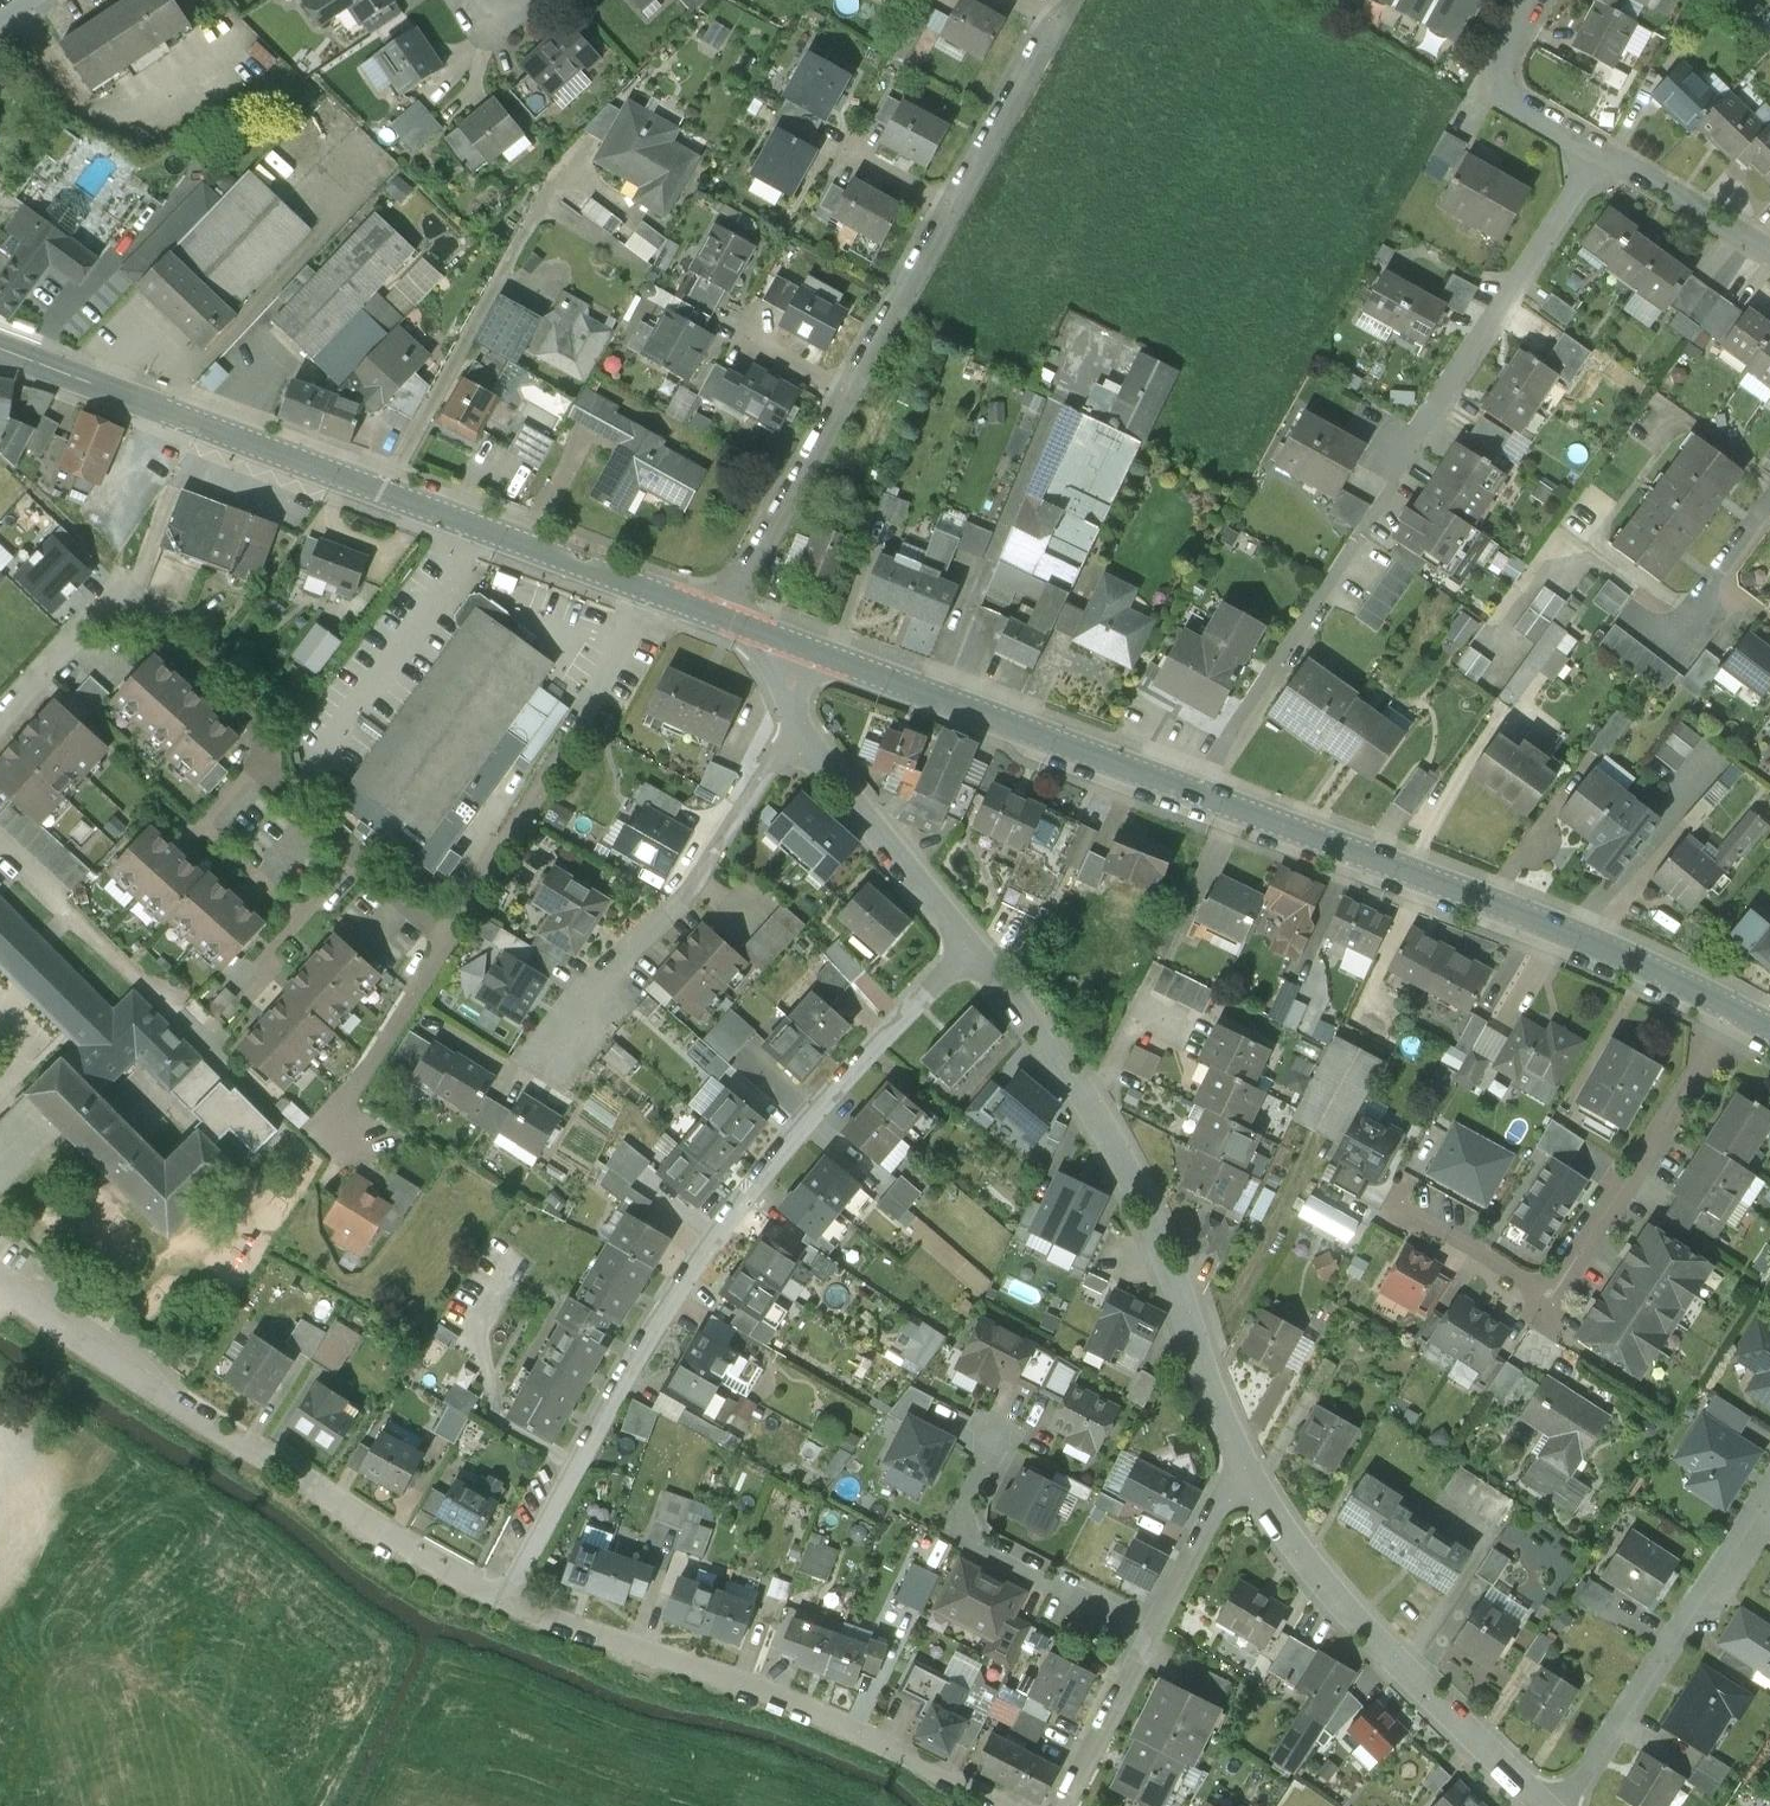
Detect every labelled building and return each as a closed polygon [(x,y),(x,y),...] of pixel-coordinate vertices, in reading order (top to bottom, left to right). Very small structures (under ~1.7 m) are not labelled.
[(61,45),(93,93),(192,27),(174,0),(129,0),(61,45)] [(304,2),(320,26),(349,7),(350,6),(363,25),(364,25),(396,3),(397,3),(395,0),(307,0),(304,2)] [(640,10),(652,0),(631,0),(640,10)] [(964,0),(962,0),(941,36),(984,61),(1005,23),(964,0)] [(1455,41),(1469,16),(1473,18),(1482,0),(1379,0),(1455,41)] [(1599,3),(1614,12),(1620,0),(1593,0),(1599,3)] [(396,3),(364,25),(372,36),(403,15),(396,3)] [(920,3),(907,28),(922,37),(935,12),(920,3)] [(1614,12),(1599,3),(1574,50),(1598,63),(1611,70),(1612,68),(1636,24),(1614,12)] [(415,30),(382,52),(394,71),(389,75),(403,96),(437,73),(424,53),(429,50),(415,30)] [(565,44),(559,37),(543,51),(541,49),(521,67),(529,76),(549,98),(550,97),(584,66),(587,70),(600,59),(577,33),(565,44)] [(277,61),(258,43),(249,53),(268,71),(277,61)] [(850,78),(809,55),(784,99),(823,121),(825,122),(850,78)] [(1628,77),(1612,68),(1611,70),(1598,63),(1591,77),(1620,93),(1628,77)] [(1665,83),(1652,96),(1654,99),(1674,116),(1675,115),(1689,128),(1687,130),(1690,133),(1697,126),(1720,102),(1683,66),(1665,83)] [(1651,69),(1634,100),(1646,107),(1654,99),(1652,96),(1665,83),(1651,69)] [(549,98),(529,76),(510,93),(536,122),(556,104),(550,97),(549,98)] [(1720,102),(1697,126),(1734,162),(1737,159),(1765,131),(1727,95),(1720,102)] [(888,98),(875,121),(889,128),(901,106),(888,98)] [(801,108),(788,102),(781,114),(794,121),(801,108)] [(418,103),(387,130),(398,143),(428,115),(418,103)] [(523,134),(497,103),(478,118),(475,115),(474,116),(460,128),(459,127),(458,128),(458,129),(487,164),(523,134)] [(677,132),(628,104),(623,113),(606,144),(596,162),(643,189),(636,201),(665,217),(697,159),(670,144),(677,132)] [(942,126),(902,104),(902,106),(901,106),(889,128),(881,143),(926,169),(939,145),(933,142),(942,126)] [(608,105),(583,132),(606,144),(623,113),(608,105)] [(823,121),(801,108),(794,121),(816,134),(823,121)] [(794,121),(781,114),(773,129),(777,131),(778,131),(808,148),(816,134),(794,121)] [(428,115),(398,143),(411,157),(441,130),(428,115)] [(1765,131),(1737,159),(1747,169),(1751,166),(1769,185),(1769,126),(1765,131)] [(79,142),(61,128),(42,154),(60,168),(79,142)] [(487,164),(458,129),(442,142),(471,177),(487,164)] [(777,131),(752,177),(791,198),(816,152),(808,148),(778,131),(777,131)] [(1467,146),(1444,133),(1430,157),(1453,170),(1467,146)] [(1529,193),(1466,158),(1439,208),(1467,223),(1502,243),(1529,193)] [(209,214),(169,256),(231,315),(311,231),(250,172),(209,214)] [(903,210),(852,182),(846,193),(833,214),(832,215),(831,217),(859,233),(882,246),(903,210)] [(832,185),(819,208),(832,215),(833,214),(846,193),(832,185)] [(24,206),(6,231),(13,236),(3,250),(14,258),(0,278),(0,315),(9,322),(51,265),(80,286),(99,261),(71,240),(84,220),(57,200),(42,219),(24,206)] [(195,201),(122,272),(138,288),(169,256),(209,214),(195,201)] [(1621,219),(1610,210),(1608,209),(1581,246),(1583,248),(1586,244),(1611,261),(1606,270),(1607,271),(1634,233),(1637,229),(1635,228),(1623,220),(1623,219),(1621,218),(1621,219)] [(288,307),(273,323),(312,361),(360,309),(361,309),(416,252),(376,214),(288,307)] [(610,215),(600,228),(611,236),(620,223),(610,215)] [(667,241),(642,222),(633,234),(658,252),(667,241)] [(753,247),(717,227),(692,273),(700,278),(725,292),(727,293),(753,247)] [(882,246),(859,233),(849,252),(872,264),(882,246)] [(1646,243),(1634,233),(1607,271),(1609,272),(1611,269),(1637,287),(1634,290),(1636,291),(1663,254),(1661,253),(1649,245),(1649,244),(1647,242),(1646,243)] [(1675,263),(1664,255),(1663,254),(1636,291),(1637,293),(1640,289),(1667,309),(1668,307),(1691,276),(1692,275),(1690,273),(1689,273),(1677,265),(1678,264),(1676,262),(1675,263)] [(231,315),(169,256),(138,288),(205,352),(236,320),(231,315)] [(424,260),(396,290),(416,308),(444,278),(424,260)] [(308,267),(278,298),(288,307),(317,276),(308,267)] [(1416,290),(1385,273),(1362,313),(1364,315),(1366,311),(1393,325),(1391,330),(1393,330),(1416,290)] [(789,283),(776,276),(762,301),(775,308),(789,283)] [(1477,289),(1452,276),(1446,288),(1471,302),(1477,289)] [(1691,276),(1668,307),(1685,319),(1708,288),(1691,276)] [(725,292),(700,278),(685,304),(688,306),(711,318),(725,292)] [(842,296),(811,279),(804,292),(835,308),(842,296)] [(789,283),(775,308),(787,315),(801,290),(789,283)] [(1471,302),(1446,288),(1438,302),(1447,307),(1446,308),(1463,316),(1471,302)] [(1708,288),(1685,319),(1698,328),(1720,297),(1708,288)] [(804,292),(801,290),(787,315),(781,326),(826,350),(836,332),(835,332),(845,314),(835,308),(804,292)] [(1416,290),(1393,330),(1395,331),(1397,327),(1424,342),(1422,346),(1424,348),(1446,308),(1447,307),(1438,302),(1416,290)] [(598,357),(617,322),(564,292),(554,310),(559,313),(557,316),(574,331),(571,337),(554,327),(538,357),(555,366),(554,366),(583,382),(592,366),(593,367),(599,357),(598,357)] [(1577,313),(1551,295),(1541,309),(1566,328),(1577,313)] [(543,320),(500,296),(474,343),(510,363),(516,367),(543,320)] [(1720,297),(1698,328),(1710,337),(1733,306),(1720,297)] [(711,318),(688,306),(681,319),(704,331),(711,318)] [(1733,306),(1710,337),(1722,345),(1744,314),(1733,306)] [(360,309),(312,361),(330,377),(324,393),(334,396),(389,337),(361,309),(360,309)] [(1750,311),(1751,311),(1748,309),(1744,314),(1722,345),(1721,347),(1723,349),(1726,344),(1751,363),(1745,370),(1747,372),(1769,340),(1769,325),(1764,321),(1764,320),(1762,319),(1761,319),(1750,311)] [(681,319),(668,312),(654,336),(640,328),(628,349),(686,382),(712,336),(704,331),(681,319)] [(334,396),(334,397),(365,408),(363,412),(371,415),(380,412),(386,406),(415,375),(429,360),(397,329),(334,396)] [(1591,354),(1564,335),(1555,348),(1582,367),(1591,354)] [(1747,372),(1749,373),(1751,369),(1769,383),(1769,340),(1747,372)] [(1582,367),(1555,348),(1543,366),(1554,374),(1554,375),(1569,385),(1582,367)] [(1543,366),(1519,351),(1500,381),(1534,403),(1535,404),(1554,375),(1554,374),(1543,366)] [(476,363),(466,381),(465,380),(444,416),(443,416),(441,419),(441,422),(443,425),(445,427),(448,428),(451,428),(454,426),(456,423),(465,429),(465,431),(465,435),(466,437),(468,439),(471,440),(474,440),(477,439),(479,436),(480,433),(480,430),(498,398),(492,395),(510,363),(489,352),(481,366),(476,363)] [(1124,390),(1117,404),(1124,420),(1118,433),(1141,444),(1176,371),(1141,354),(1124,390)] [(229,373),(218,363),(201,381),(212,391),(229,373)] [(715,366),(697,397),(712,405),(717,398),(715,397),(728,373),(715,366)] [(800,395),(752,368),(744,382),(731,405),(780,432),(800,395)] [(728,373),(715,397),(717,398),(731,405),(744,382),(728,373)] [(415,375),(386,406),(412,421),(427,394),(417,384),(421,380),(415,375)] [(0,381),(0,419),(10,420),(11,420),(16,383),(0,381)] [(1106,381),(1103,389),(1099,387),(1095,388),(1094,388),(1082,415),(1118,433),(1124,420),(1117,404),(1124,390),(1106,381)] [(1534,403),(1500,381),(1480,411),(1514,433),(1534,403)] [(324,393),(293,382),(279,420),(320,434),(334,397),(334,396),(324,393)] [(665,412),(684,422),(697,398),(677,387),(665,412)] [(56,396),(33,389),(28,406),(46,414),(56,396)] [(600,400),(583,390),(569,417),(585,426),(600,400)] [(365,408),(334,397),(320,434),(351,445),(363,412),(365,408)] [(607,404),(600,400),(585,426),(603,436),(614,416),(617,410),(607,404)] [(1082,415),(1063,407),(1026,496),(1056,509),(1064,491),(1070,489),(1111,508),(1141,444),(1118,433),(1082,415)] [(122,431),(85,415),(62,469),(79,476),(73,491),(87,497),(88,497),(105,469),(106,469),(107,466),(122,431)] [(1365,449),(1302,415),(1275,464),(1337,499),(1342,491),(1365,449)] [(664,442),(632,425),(631,426),(614,416),(603,436),(620,446),(591,498),(603,505),(623,517),(624,516),(628,518),(634,516),(646,495),(644,489),(685,512),(706,474),(660,448),(664,442)] [(37,430),(27,449),(42,457),(60,426),(44,417),(37,430)] [(1511,437),(1482,418),(1470,436),(1494,452),(1499,455),(1511,437)] [(0,419),(0,451),(10,420),(0,419)] [(0,451),(0,455),(15,469),(27,449),(37,430),(11,420),(10,420),(0,451)] [(554,443),(523,426),(508,453),(539,470),(554,443)] [(1696,439),(1657,492),(1643,482),(1641,483),(1701,527),(1702,526),(1741,473),(1742,472),(1690,433),(1689,434),(1696,439)] [(1494,452),(1470,436),(1462,448),(1489,466),(1490,464),(1487,462),(1494,452)] [(1462,448),(1457,445),(1423,498),(1471,529),(1472,527),(1505,476),(1489,466),(1462,448)] [(1701,527),(1641,483),(1640,485),(1654,495),(1615,548),(1608,543),(1607,544),(1660,583),(1661,582),(1660,581),(1700,529),(1701,527)] [(1111,508),(1070,489),(1064,491),(1056,509),(1062,513),(1050,539),(1088,557),(1111,508)] [(1337,499),(1328,515),(1342,523),(1356,498),(1342,491),(1337,499)] [(235,577),(240,566),(258,573),(275,525),(183,492),(161,549),(235,577)] [(910,504),(884,494),(875,519),(901,529),(910,504)] [(1026,496),(995,572),(1018,584),(1014,592),(1023,596),(1031,578),(1050,539),(1062,513),(1056,509),(1026,496)] [(1356,498),(1342,523),(1355,531),(1371,507),(1356,498)] [(1471,529),(1423,498),(1413,513),(1407,510),(1399,522),(1405,525),(1394,542),(1397,544),(1427,563),(1450,578),(1464,557),(1474,563),(1490,539),(1472,527),(1471,529)] [(861,502),(849,532),(865,538),(877,509),(861,502)] [(992,534),(966,523),(955,549),(981,560),(992,534)] [(854,542),(816,526),(810,540),(798,570),(837,586),(854,542)] [(934,532),(922,566),(922,567),(903,612),(943,628),(958,589),(938,581),(940,575),(943,576),(958,542),(934,532)] [(798,535),(786,565),(798,570),(810,540),(798,535)] [(90,573),(53,537),(15,577),(52,612),(90,573)] [(1050,539),(1031,578),(1049,587),(1069,596),(1088,557),(1050,539)] [(1427,563),(1397,544),(1389,556),(1396,561),(1417,576),(1418,577),(1427,563)] [(6,578),(16,568),(19,565),(0,546),(0,573),(6,578)] [(349,556),(320,546),(309,575),(357,593),(368,560),(350,553),(349,556)] [(896,564),(880,557),(864,597),(903,612),(922,567),(899,557),(896,564)] [(1396,561),(1363,607),(1384,622),(1417,576),(1396,561)] [(1638,586),(1617,570),(1608,581),(1629,597),(1638,586)] [(1049,587),(1031,578),(1023,596),(1040,605),(1049,587)] [(1075,641),(1131,668),(1152,624),(1119,609),(1129,589),(1105,578),(1087,616),(1075,641)] [(1608,581),(1592,602),(1613,619),(1629,597),(1608,581)] [(1530,639),(1550,612),(1566,624),(1577,609),(1543,584),(1513,626),(1530,639)] [(1069,596),(1049,587),(1040,605),(1032,621),(1053,630),(1065,605),(1069,596)] [(517,637),(520,631),(520,622),(481,594),(470,595),(455,617),(457,627),(463,629),(478,609),(517,637)] [(1201,642),(1183,632),(1152,687),(1214,721),(1245,666),(1243,665),(1264,627),(1222,604),(1201,642)] [(1087,616),(1065,605),(1053,630),(1075,641),(1087,616)] [(337,805),(435,876),(520,757),(531,764),(570,710),(538,687),(539,686),(539,687),(555,665),(517,637),(478,609),(463,629),(448,650),(337,805)] [(1446,634),(1463,646),(1479,623),(1462,611),(1446,634)] [(1028,630),(1003,618),(996,634),(1002,637),(996,652),(1034,670),(1053,630),(1032,621),(1028,630)] [(289,659),(318,675),(338,638),(310,622),(289,659)] [(1552,623),(1496,701),(1509,710),(1566,632),(1552,623)] [(1658,658),(1615,626),(1599,647),(1642,679),(1658,658)] [(1714,678),(1732,692),(1738,691),(1743,685),(1761,699),(1769,688),(1769,649),(1768,647),(1767,649),(1748,635),(1724,666),(1714,678)] [(1457,664),(1478,679),(1491,661),(1470,646),(1457,664)] [(1706,650),(1684,678),(1703,693),(1714,678),(1724,666),(1719,662),(1720,661),(1706,650)] [(154,658),(114,702),(173,755),(210,714),(213,711),(154,658)] [(1679,675),(1658,658),(1642,679),(1663,696),(1679,675)] [(1357,698),(1307,662),(1269,716),(1319,751),(1323,746),(1355,701),(1357,698)] [(741,704),(667,670),(648,714),(722,747),(741,704)] [(91,677),(72,697),(82,706),(101,686),(91,677)] [(1703,693),(1684,678),(1678,686),(1697,701),(1703,693)] [(101,686),(82,706),(92,715),(110,695),(101,686)] [(72,697),(69,695),(60,705),(82,725),(92,715),(82,706),(72,697)] [(1355,701),(1323,746),(1348,764),(1380,719),(1355,701)] [(39,726),(36,723),(27,733),(30,736),(19,748),(16,745),(7,755),(10,758),(0,768),(0,788),(13,801),(39,824),(64,796),(62,795),(81,774),(83,776),(107,749),(82,725),(60,705),(58,704),(39,726)] [(1617,711),(1588,750),(1604,762),(1633,724),(1617,711)] [(173,755),(170,758),(199,785),(218,764),(239,741),(210,714),(173,755)] [(1380,719),(1348,764),(1372,781),(1405,737),(1380,719)] [(1654,756),(1676,773),(1701,740),(1680,723),(1654,756)] [(903,739),(887,733),(874,768),(891,775),(892,775),(896,766),(914,773),(915,771),(928,738),(906,730),(903,739)] [(979,744),(944,730),(924,775),(916,793),(950,808),(961,785),(971,761),(979,744)] [(1518,751),(1498,736),(1470,775),(1527,817),(1556,778),(1543,769),(1548,762),(1540,757),(1541,756),(1523,743),(1518,751)] [(971,761),(961,785),(976,792),(987,768),(971,761)] [(737,774),(711,763),(700,787),(724,799),(737,774)] [(1731,763),(1717,779),(1729,788),(1742,772),(1731,763)] [(218,764),(199,785),(210,795),(229,774),(218,764)] [(914,773),(896,766),(892,775),(891,775),(878,803),(886,811),(897,820),(916,793),(924,775),(915,771),(914,773)] [(1418,769),(1393,803),(1412,817),(1437,783),(1418,769)] [(1593,771),(1558,816),(1589,840),(1624,795),(1593,771)] [(1716,782),(1683,820),(1696,832),(1715,810),(1714,809),(1728,792),(1716,782)] [(634,804),(644,809),(672,825),(682,806),(645,785),(634,804)] [(961,785),(950,808),(946,817),(960,824),(961,823),(976,792),(961,785)] [(1046,810),(992,786),(972,829),(991,839),(992,837),(1025,852),(1026,853),(1046,810)] [(950,808),(916,793),(897,820),(911,827),(914,824),(936,834),(940,831),(946,817),(950,808)] [(1589,864),(1613,882),(1659,822),(1624,795),(1589,840),(1600,849),(1589,864)] [(857,848),(800,797),(769,833),(782,844),(779,848),(809,875),(813,871),(826,882),(857,848)] [(13,801),(0,815),(0,827),(46,869),(65,848),(39,824),(13,801)] [(689,834),(672,825),(644,809),(633,829),(628,826),(615,849),(640,863),(641,861),(666,875),(689,834)] [(1046,810),(1026,853),(1025,852),(1009,887),(1045,904),(1081,826),(1046,810)] [(1750,812),(1710,861),(1725,873),(1765,824),(1750,812)] [(1084,827),(1072,854),(1084,859),(1096,833),(1084,827)] [(206,879),(151,829),(111,873),(166,923),(170,920),(206,879)] [(1173,852),(1121,831),(1109,862),(1105,872),(1106,872),(1155,891),(1162,875),(1164,876),(1173,852)] [(1688,836),(1651,880),(1691,913),(1725,873),(1710,861),(1700,853),(1703,848),(1688,836)] [(1090,852),(1076,880),(1098,890),(1106,872),(1105,872),(1109,862),(1090,852)] [(71,853),(52,874),(72,893),(91,872),(71,853)] [(609,902),(555,869),(535,902),(555,915),(543,935),(571,953),(575,955),(609,902)] [(1324,891),(1279,869),(1264,901),(1262,906),(1269,909),(1291,920),(1306,927),(1324,891)] [(265,926),(209,876),(206,879),(170,920),(225,970),(265,926)] [(1240,892),(1218,881),(1208,903),(1204,901),(1194,920),(1243,944),(1262,906),(1264,901),(1241,889),(1240,892)] [(910,925),(867,886),(839,917),(882,956),(910,925)] [(64,1132),(171,1239),(239,1171),(200,1132),(167,1165),(99,1096),(137,1059),(193,1114),(224,1082),(134,992),(114,1013),(0,899),(0,970),(79,1048),(64,1063),(63,1062),(28,1097),(29,1097),(0,1126),(0,1192),(1,1192),(2,1193),(64,1132)] [(1391,922),(1342,899),(1325,936),(1373,959),(1391,922)] [(782,906),(752,940),(775,960),(805,926),(782,906)] [(1175,907),(1152,954),(1165,961),(1189,913),(1175,907)] [(1041,909),(1017,961),(1031,967),(1055,915),(1041,909)] [(1765,935),(1745,919),(1731,937),(1751,954),(1751,953),(1765,935)] [(1306,927),(1291,920),(1282,942),(1296,948),(1306,927)] [(704,925),(684,948),(683,947),(674,957),(674,958),(654,980),(674,997),(697,1019),(747,964),(704,925)] [(534,949),(501,929),(490,947),(505,956),(506,955),(526,966),(536,950),(534,949)] [(1447,950),(1411,930),(1388,969),(1425,990),(1447,950)] [(1765,935),(1751,953),(1751,954),(1769,969),(1769,930),(1765,935)] [(571,953),(543,935),(534,949),(536,950),(563,966),(571,953)] [(381,976),(337,936),(311,964),(355,1004),(381,976)] [(775,960),(752,940),(741,952),(764,972),(775,960)] [(866,971),(838,941),(823,956),(830,963),(851,986),(866,971)] [(1491,974),(1447,950),(1425,990),(1469,1014),(1491,974)] [(526,966),(506,955),(505,956),(499,966),(498,965),(497,967),(493,971),(489,975),(487,980),(486,985),(485,987),(486,988),(479,999),(518,1023),(546,979),(526,966)] [(830,963),(816,978),(840,999),(851,986),(830,963)] [(355,1004),(311,964),(287,992),(290,995),(330,1031),(355,1004)] [(1164,968),(1152,991),(1165,997),(1177,974),(1164,968)] [(1177,974),(1165,997),(1177,1003),(1189,980),(1177,974)] [(1189,980),(1177,1003),(1190,1010),(1202,986),(1189,980)] [(674,997),(655,981),(646,991),(665,1008),(674,997)] [(1288,981),(1270,1020),(1282,1026),(1295,1001),(1301,987),(1288,981)] [(1202,986),(1190,1010),(1203,1016),(1215,993),(1202,986)] [(210,1002),(218,1012),(235,999),(227,989),(210,1002)] [(330,1031),(290,995),(240,1050),(284,1090),(334,1035),(330,1031)] [(850,1026),(814,995),(791,1021),(826,1053),(850,1026)] [(183,1008),(203,1028),(212,1018),(192,999),(183,1008)] [(1307,1006),(1295,1001),(1283,1026),(1295,1032),(1307,1006)] [(973,1009),(923,1061),(951,1088),(1001,1036),(973,1009)] [(1488,1023),(1474,1015),(1460,1040),(1474,1048),(1488,1023)] [(826,1053),(791,1021),(766,1050),(802,1081),(826,1053)] [(1555,1040),(1522,1021),(1495,1068),(1515,1079),(1513,1084),(1548,1103),(1581,1043),(1560,1031),(1555,1040)] [(1269,1051),(1218,1026),(1200,1062),(1213,1068),(1251,1087),(1269,1051)] [(432,1045),(410,1032),(392,1061),(414,1075),(432,1046),(432,1045)] [(1334,1037),(1292,1121),(1340,1146),(1357,1114),(1385,1063),(1334,1037)] [(699,1039),(685,1055),(696,1065),(711,1049),(699,1039)] [(495,1080),(457,1056),(455,1058),(433,1044),(432,1045),(432,1046),(414,1075),(408,1085),(410,1086),(416,1076),(436,1088),(435,1090),(473,1113),(474,1114),(485,1096),(495,1080)] [(637,1063),(615,1044),(603,1059),(625,1077),(637,1063)] [(1122,1067),(1148,1080),(1160,1056),(1134,1044),(1122,1067)] [(1626,1056),(1610,1047),(1577,1105),(1622,1131),(1659,1067),(1630,1051),(1626,1056)] [(696,1065),(717,1084),(731,1067),(711,1049),(696,1065)] [(1474,1086),(1488,1061),(1473,1052),(1458,1077),(1474,1086)] [(1278,1084),(1299,1093),(1311,1062),(1291,1054),(1278,1084)] [(1251,1087),(1213,1068),(1195,1104),(1208,1111),(1246,1129),(1264,1093),(1251,1087)] [(997,1117),(1032,1147),(1048,1128),(1045,1125),(1060,1107),(1021,1073),(1005,1092),(1004,1093),(1010,1098),(995,1115),(997,1117)] [(1004,1093),(1005,1092),(992,1081),(964,1114),(986,1130),(997,1117),(995,1115),(1010,1098),(1004,1093)] [(937,1125),(890,1085),(867,1111),(900,1139),(909,1128),(923,1140),(937,1125)] [(767,1121),(729,1090),(705,1119),(706,1119),(743,1150),(743,1149),(744,1149),(767,1121)] [(1739,1095),(1706,1145),(1742,1169),(1769,1127),(1769,1112),(1755,1102),(1754,1105),(1739,1095)] [(499,1105),(485,1096),(474,1114),(473,1113),(468,1121),(483,1130),(499,1105)] [(561,1121),(522,1097),(512,1113),(501,1131),(502,1132),(498,1139),(497,1138),(494,1142),(533,1166),(561,1121)] [(512,1113),(499,1105),(483,1130),(497,1138),(498,1139),(502,1132),(501,1131),(512,1113)] [(900,1139),(867,1111),(858,1122),(855,1119),(842,1134),(877,1164),(900,1139)] [(1246,1129),(1208,1111),(1190,1147),(1200,1152),(1241,1172),(1259,1136),(1246,1129)] [(1379,1126),(1357,1114),(1340,1146),(1333,1158),(1341,1163),(1370,1179),(1374,1181),(1380,1181),(1404,1137),(1401,1132),(1381,1121),(1379,1126)] [(743,1150),(706,1119),(682,1148),(719,1179),(743,1150)] [(1552,1158),(1568,1168),(1585,1142),(1552,1121),(1536,1147),(1552,1158)] [(1056,1122),(1048,1138),(1059,1144),(1067,1127),(1056,1122)] [(1511,1157),(1455,1126),(1429,1173),(1485,1204),(1511,1157)] [(651,1163),(625,1142),(607,1166),(611,1169),(633,1185),(651,1163)] [(1742,1169),(1706,1145),(1690,1169),(1738,1200),(1753,1176),(1742,1169)] [(682,1148),(659,1176),(696,1206),(719,1179),(682,1148)] [(1241,1172),(1200,1152),(1183,1188),(1230,1211),(1247,1175),(1241,1172)] [(1568,1168),(1552,1158),(1509,1224),(1527,1236),(1523,1242),(1541,1254),(1588,1181),(1568,1168)] [(859,1186),(827,1159),(805,1185),(837,1213),(859,1186)] [(1370,1179),(1341,1163),(1330,1184),(1359,1200),(1370,1179)] [(633,1185),(611,1169),(611,1170),(610,1170),(601,1187),(621,1202),(622,1202),(623,1203),(631,1188),(631,1189),(633,1185)] [(1738,1200),(1690,1169),(1675,1193),(1679,1195),(1703,1211),(1695,1223),(1715,1235),(1738,1200)] [(1106,1197),(1056,1173),(1029,1230),(1079,1254),(1106,1197)] [(420,1191),(397,1176),(389,1190),(400,1197),(412,1204),(420,1191)] [(372,1188),(354,1177),(326,1221),(339,1230),(334,1237),(349,1246),(354,1239),(368,1247),(381,1227),(392,1210),(388,1207),(368,1195),(372,1188)] [(921,1194),(901,1177),(887,1193),(907,1209),(921,1194)] [(837,1213),(805,1185),(796,1197),(792,1195),(780,1209),(808,1233),(816,1239),(819,1235),(837,1213)] [(631,1189),(631,1188),(623,1203),(622,1202),(621,1202),(616,1211),(628,1217),(628,1216),(639,1223),(639,1222),(652,1203),(631,1189)] [(907,1209),(887,1193),(877,1204),(897,1221),(907,1209)] [(1703,1211),(1679,1195),(1671,1208),(1695,1223),(1703,1211)] [(1295,1220),(1350,1241),(1359,1217),(1304,1196),(1295,1220)] [(412,1204),(400,1197),(398,1201),(393,1198),(388,1207),(392,1210),(404,1217),(412,1204)] [(1695,1223),(1671,1208),(1663,1219),(1687,1235),(1695,1223)] [(404,1217),(392,1210),(381,1227),(392,1235),(404,1217)] [(668,1240),(639,1222),(639,1223),(628,1216),(628,1217),(616,1211),(608,1225),(605,1225),(599,1235),(601,1239),(610,1244),(611,1245),(652,1269),(653,1270),(670,1240),(669,1240),(668,1240)] [(1518,1249),(1523,1242),(1527,1236),(1509,1224),(1500,1238),(1518,1249)] [(1712,1269),(1649,1227),(1635,1249),(1633,1248),(1625,1260),(1627,1261),(1599,1304),(1597,1302),(1589,1315),(1591,1316),(1576,1338),(1640,1380),(1641,1377),(1640,1377),(1648,1365),(1649,1365),(1651,1363),(1650,1362),(1665,1340),(1666,1340),(1667,1338),(1666,1337),(1674,1325),(1675,1326),(1677,1323),(1676,1322),(1684,1310),(1685,1311),(1687,1308),(1686,1307),(1700,1285),(1701,1286),(1703,1283),(1702,1282),(1710,1271),(1711,1271),(1712,1269)] [(819,1235),(816,1239),(808,1233),(802,1241),(810,1247),(827,1257),(835,1248),(819,1235)] [(1231,1241),(1217,1234),(1206,1255),(1220,1263),(1231,1241)] [(798,1263),(762,1240),(743,1269),(779,1292),(789,1277),(798,1263)] [(652,1269),(611,1245),(579,1302),(610,1321),(619,1326),(632,1304),(633,1304),(641,1292),(639,1291),(652,1269)] [(837,1265),(810,1247),(798,1263),(813,1273),(814,1273),(813,1274),(825,1283),(837,1265)] [(1441,1268),(1406,1248),(1381,1291),(1416,1311),(1437,1274),(1441,1268)] [(1313,1261),(1322,1282),(1340,1273),(1331,1253),(1313,1261)] [(813,1273),(798,1263),(789,1277),(804,1287),(813,1274),(813,1273)] [(779,1292),(743,1269),(736,1281),(732,1279),(722,1295),(742,1308),(760,1320),(761,1319),(772,1303),(779,1292)] [(1437,1274),(1416,1311),(1428,1318),(1433,1311),(1451,1283),(1437,1274)] [(1164,1316),(1115,1291),(1085,1350),(1114,1365),(1121,1350),(1142,1360),(1164,1316)] [(579,1302),(571,1297),(558,1320),(565,1324),(602,1345),(608,1334),(604,1332),(610,1321),(579,1302)] [(1463,1299),(1457,1300),(1445,1319),(1430,1341),(1431,1342),(1458,1359),(1485,1317),(1472,1309),(1471,1304),(1463,1299)] [(787,1313),(772,1303),(761,1319),(776,1329),(787,1313)] [(760,1320),(742,1308),(731,1326),(738,1330),(754,1339),(761,1328),(757,1325),(760,1320)] [(1428,1318),(1415,1339),(1427,1347),(1431,1342),(1430,1341),(1445,1319),(1433,1311),(1428,1318)] [(1301,1332),(1265,1313),(1244,1353),(1278,1372),(1283,1363),(1299,1336),(1301,1332)] [(911,1316),(886,1350),(918,1374),(944,1340),(911,1316)] [(1458,1359),(1457,1361),(1467,1367),(1468,1372),(1478,1379),(1479,1379),(1494,1356),(1509,1333),(1485,1317),(1458,1359)] [(327,1334),(302,1320),(287,1344),(310,1361),(313,1357),(327,1334)] [(1032,1346),(983,1320),(958,1369),(994,1387),(1000,1375),(1015,1382),(1015,1380),(1033,1346),(1032,1346)] [(1769,1406),(1769,1330),(1758,1322),(1735,1358),(1763,1376),(1766,1385),(1758,1398),(1769,1406)] [(602,1345),(565,1324),(510,1418),(551,1442),(565,1419),(566,1420),(572,1408),(586,1383),(587,1383),(594,1372),(593,1371),(606,1348),(602,1345)] [(754,1339),(738,1330),(727,1348),(738,1354),(752,1362),(762,1344),(754,1339)] [(727,1348),(701,1333),(684,1364),(721,1384),(727,1373),(738,1354),(727,1348)] [(352,1350),(327,1334),(313,1357),(337,1372),(352,1350)] [(295,1361),(257,1336),(238,1366),(228,1381),(227,1382),(264,1407),(295,1361)] [(1299,1336),(1283,1363),(1298,1371),(1313,1345),(1299,1336)] [(1033,1346),(1015,1380),(1039,1392),(1057,1356),(1033,1343),(1032,1346),(1033,1346)] [(752,1362),(738,1354),(727,1373),(747,1384),(757,1365),(752,1362)] [(1081,1371),(1057,1356),(1039,1392),(1063,1404),(1072,1387),(1073,1387),(1081,1371)] [(1506,1364),(1494,1356),(1479,1379),(1478,1379),(1474,1384),(1487,1393),(1506,1364)] [(238,1366),(226,1358),(216,1373),(228,1381),(238,1366)] [(1522,1373),(1507,1363),(1506,1364),(1487,1393),(1503,1402),(1522,1373)] [(721,1384),(684,1364),(677,1376),(673,1374),(663,1392),(688,1405),(704,1414),(714,1397),(721,1384)] [(1159,1381),(1142,1371),(1128,1399),(1144,1408),(1159,1381)] [(1608,1419),(1546,1378),(1522,1417),(1553,1437),(1541,1455),(1549,1461),(1548,1462),(1571,1477),(1608,1419)] [(340,1399),(319,1386),(313,1396),(333,1409),(340,1399)] [(1073,1387),(1072,1387),(1063,1404),(1052,1426),(1071,1436),(1067,1443),(1092,1455),(1095,1448),(1098,1450),(1104,1437),(1109,1435),(1113,1428),(1111,1423),(1118,1410),(1073,1387)] [(678,1424),(686,1410),(688,1405),(663,1392),(653,1411),(658,1414),(678,1424)] [(739,1395),(731,1412),(747,1419),(755,1402),(739,1395)] [(333,1409),(313,1396),(293,1426),(333,1452),(353,1422),(333,1409)] [(714,1397),(704,1414),(720,1423),(731,1403),(714,1397)] [(1704,1418),(1738,1441),(1751,1421),(1717,1399),(1704,1418)] [(649,1441),(658,1414),(653,1411),(633,1401),(622,1431),(649,1441)] [(449,1406),(434,1433),(455,1445),(470,1418),(449,1406)] [(1355,1429),(1317,1407),(1309,1421),(1313,1423),(1297,1452),(1330,1472),(1355,1429)] [(686,1410),(678,1424),(707,1439),(714,1427),(686,1410)] [(952,1439),(907,1417),(885,1461),(930,1483),(952,1439)] [(1738,1441),(1704,1418),(1677,1459),(1710,1480),(1701,1493),(1723,1508),(1759,1454),(1738,1441)] [(425,1440),(390,1421),(383,1434),(373,1451),(362,1472),(363,1473),(364,1474),(364,1473),(400,1493),(402,1495),(423,1456),(421,1455),(418,1454),(425,1440)] [(361,1443),(346,1466),(361,1475),(363,1473),(362,1472),(373,1451),(361,1443)] [(1201,1493),(1138,1460),(1119,1497),(1182,1530),(1201,1493)] [(1488,1485),(1460,1467),(1444,1491),(1472,1509),(1488,1485)] [(1049,1484),(1023,1471),(1012,1493),(1006,1495),(999,1508),(1031,1525),(1033,1531),(1042,1536),(1050,1533),(1055,1524),(1052,1518),(1065,1493),(1065,1492),(1049,1484)] [(1094,1490),(1056,1471),(1049,1484),(1065,1492),(1065,1493),(1087,1505),(1094,1490)] [(475,1488),(457,1478),(451,1488),(455,1490),(450,1498),(441,1515),(479,1536),(495,1505),(497,1506),(506,1490),(501,1487),(503,1484),(491,1477),(489,1480),(482,1476),(475,1488)] [(1471,1556),(1397,1507),(1402,1499),(1401,1498),(1401,1499),(1368,1477),(1367,1476),(1340,1518),(1373,1540),(1370,1543),(1372,1545),(1372,1544),(1403,1564),(1402,1564),(1413,1572),(1414,1571),(1446,1592),(1445,1592),(1447,1593),(1471,1556)] [(1488,1485),(1472,1509),(1499,1526),(1514,1502),(1488,1485)] [(450,1498),(432,1488),(419,1511),(438,1521),(441,1515),(450,1498)] [(693,1502),(666,1492),(656,1521),(682,1531),(693,1502)] [(1124,1505),(1100,1493),(1094,1506),(1117,1518),(1124,1505)] [(712,1534),(685,1524),(675,1551),(703,1561),(712,1534)] [(1167,1560),(1109,1529),(1102,1542),(1126,1556),(1117,1573),(1151,1590),(1167,1560)] [(1676,1566),(1629,1535),(1603,1574),(1651,1605),(1676,1566)] [(836,1552),(809,1542),(798,1571),(826,1582),(836,1552)] [(608,1555),(579,1544),(565,1582),(594,1593),(608,1555)] [(1510,1560),(1492,1548),(1475,1575),(1493,1587),(1510,1560)] [(639,1565),(608,1555),(594,1593),(624,1603),(629,1590),(639,1565)] [(1022,1595),(962,1563),(938,1610),(961,1622),(963,1617),(995,1634),(1000,1637),(1011,1616),(1022,1595)] [(938,1576),(913,1564),(895,1601),(921,1613),(938,1576)] [(654,1571),(639,1565),(629,1590),(645,1596),(654,1571)] [(694,1585),(680,1580),(666,1618),(680,1623),(694,1585)] [(1612,1595),(1590,1580),(1574,1603),(1597,1618),(1612,1595)] [(759,1593),(729,1582),(724,1596),(754,1607),(759,1593)] [(1287,1611),(1239,1583),(1218,1620),(1264,1647),(1265,1648),(1275,1630),(1276,1629),(1287,1611)] [(724,1596),(694,1585),(680,1623),(711,1634),(724,1596)] [(781,1600),(768,1595),(758,1621),(771,1626),(781,1600)] [(754,1607),(724,1596),(711,1634),(740,1645),(754,1607)] [(1519,1627),(1482,1602),(1459,1636),(1479,1650),(1473,1659),(1490,1671),(1519,1627)] [(1742,1612),(1721,1644),(1728,1648),(1759,1669),(1769,1676),(1769,1631),(1742,1612)] [(1011,1616),(1000,1637),(995,1634),(984,1655),(1010,1669),(1019,1650),(1020,1650),(1025,1640),(1032,1627),(1011,1616)] [(810,1626),(793,1620),(782,1650),(798,1657),(810,1626)] [(840,1637),(810,1626),(798,1657),(796,1664),(826,1676),(840,1637)] [(1057,1639),(1032,1627),(1025,1640),(1050,1653),(1057,1639)] [(1290,1637),(1276,1629),(1275,1630),(1265,1648),(1264,1647),(1260,1654),(1274,1662),(1275,1662),(1290,1637)] [(1551,1646),(1537,1636),(1524,1657),(1538,1666),(1551,1646)] [(869,1647),(840,1637),(826,1676),(856,1686),(862,1667),(870,1648),(869,1647)] [(1319,1654),(1290,1637),(1275,1662),(1274,1662),(1269,1671),(1298,1689),(1319,1654)] [(870,1648),(862,1667),(879,1673),(888,1648),(870,1642),(869,1647),(870,1648)] [(1759,1669),(1728,1648),(1720,1660),(1751,1681),(1759,1669)] [(1354,1673),(1320,1653),(1319,1654),(1298,1689),(1298,1690),(1312,1699),(1298,1721),(1299,1721),(1275,1758),(1293,1770),(1334,1706),(1354,1673)] [(1092,1674),(1054,1654),(1031,1699),(1053,1710),(1069,1718),(1092,1674)] [(954,1656),(943,1677),(940,1676),(920,1714),(927,1717),(916,1737),(950,1755),(956,1743),(967,1722),(957,1716),(970,1691),(969,1691),(973,1685),(980,1670),(954,1656)] [(1751,1697),(1702,1666),(1664,1728),(1699,1750),(1724,1709),(1738,1718),(1751,1697)] [(1578,1691),(1544,1669),(1516,1712),(1550,1733),(1578,1691)] [(1233,1684),(1208,1671),(1196,1697),(1220,1709),(1233,1684)] [(1196,1697),(1161,1680),(1132,1737),(1184,1763),(1192,1767),(1220,1709),(1196,1697)] [(998,1698),(973,1685),(969,1691),(970,1691),(957,1716),(967,1722),(956,1743),(970,1750),(998,1698)] [(1348,1692),(1324,1729),(1333,1738),(1363,1708),(1348,1692)] [(1031,1699),(1027,1697),(1021,1709),(1021,1710),(1046,1723),(1053,1710),(1031,1699)] [(1407,1735),(1375,1703),(1348,1730),(1380,1762),(1407,1735)] [(1046,1723),(1021,1710),(1009,1734),(1034,1747),(1046,1723)] [(1059,1770),(992,1734),(981,1755),(999,1765),(992,1777),(1042,1803),(1059,1770)] [(1137,1740),(1113,1789),(1139,1802),(1148,1805),(1162,1805),(1184,1763),(1137,1740)] [(1731,1768),(1706,1753),(1697,1768),(1721,1783),(1731,1768)] [(1646,1755),(1619,1797),(1633,1805),(1665,1805),(1682,1778),(1646,1755)] [(1451,1778),(1437,1764),(1424,1786),(1434,1796),(1451,1778)] [(1721,1783),(1697,1768),(1687,1783),(1712,1799),(1721,1783)] [(1457,1783),(1435,1805),(1482,1805),(1457,1783)]
